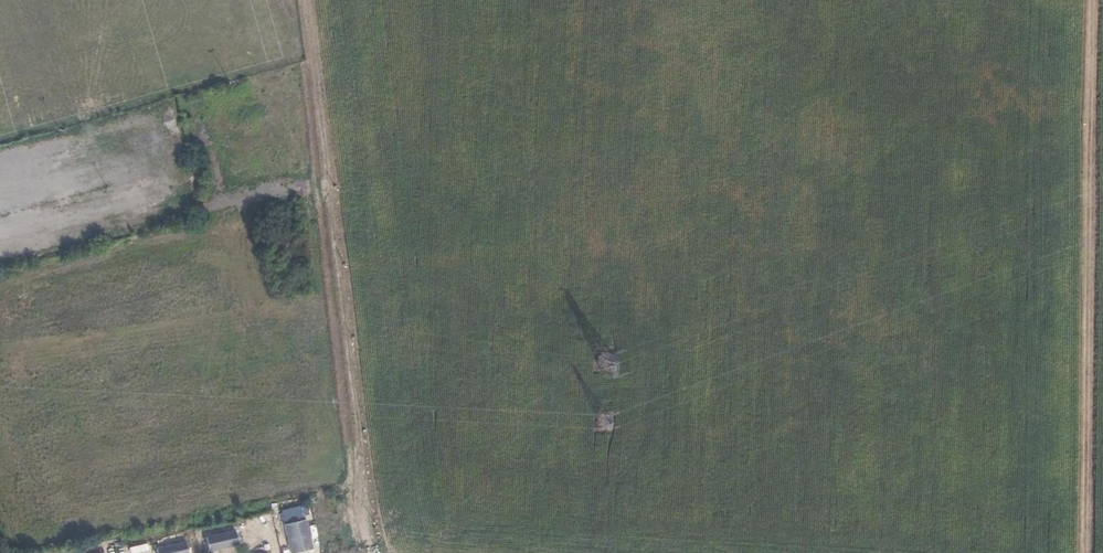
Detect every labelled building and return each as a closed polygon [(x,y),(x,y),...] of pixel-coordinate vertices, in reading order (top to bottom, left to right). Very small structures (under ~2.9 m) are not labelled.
[(285,524),(291,552),(297,552),(313,549),(307,519),(285,524)] [(236,530),(206,537),(209,552),(239,545),(236,530)] [(157,548),(158,552),(189,552),(187,542),(157,548)]
